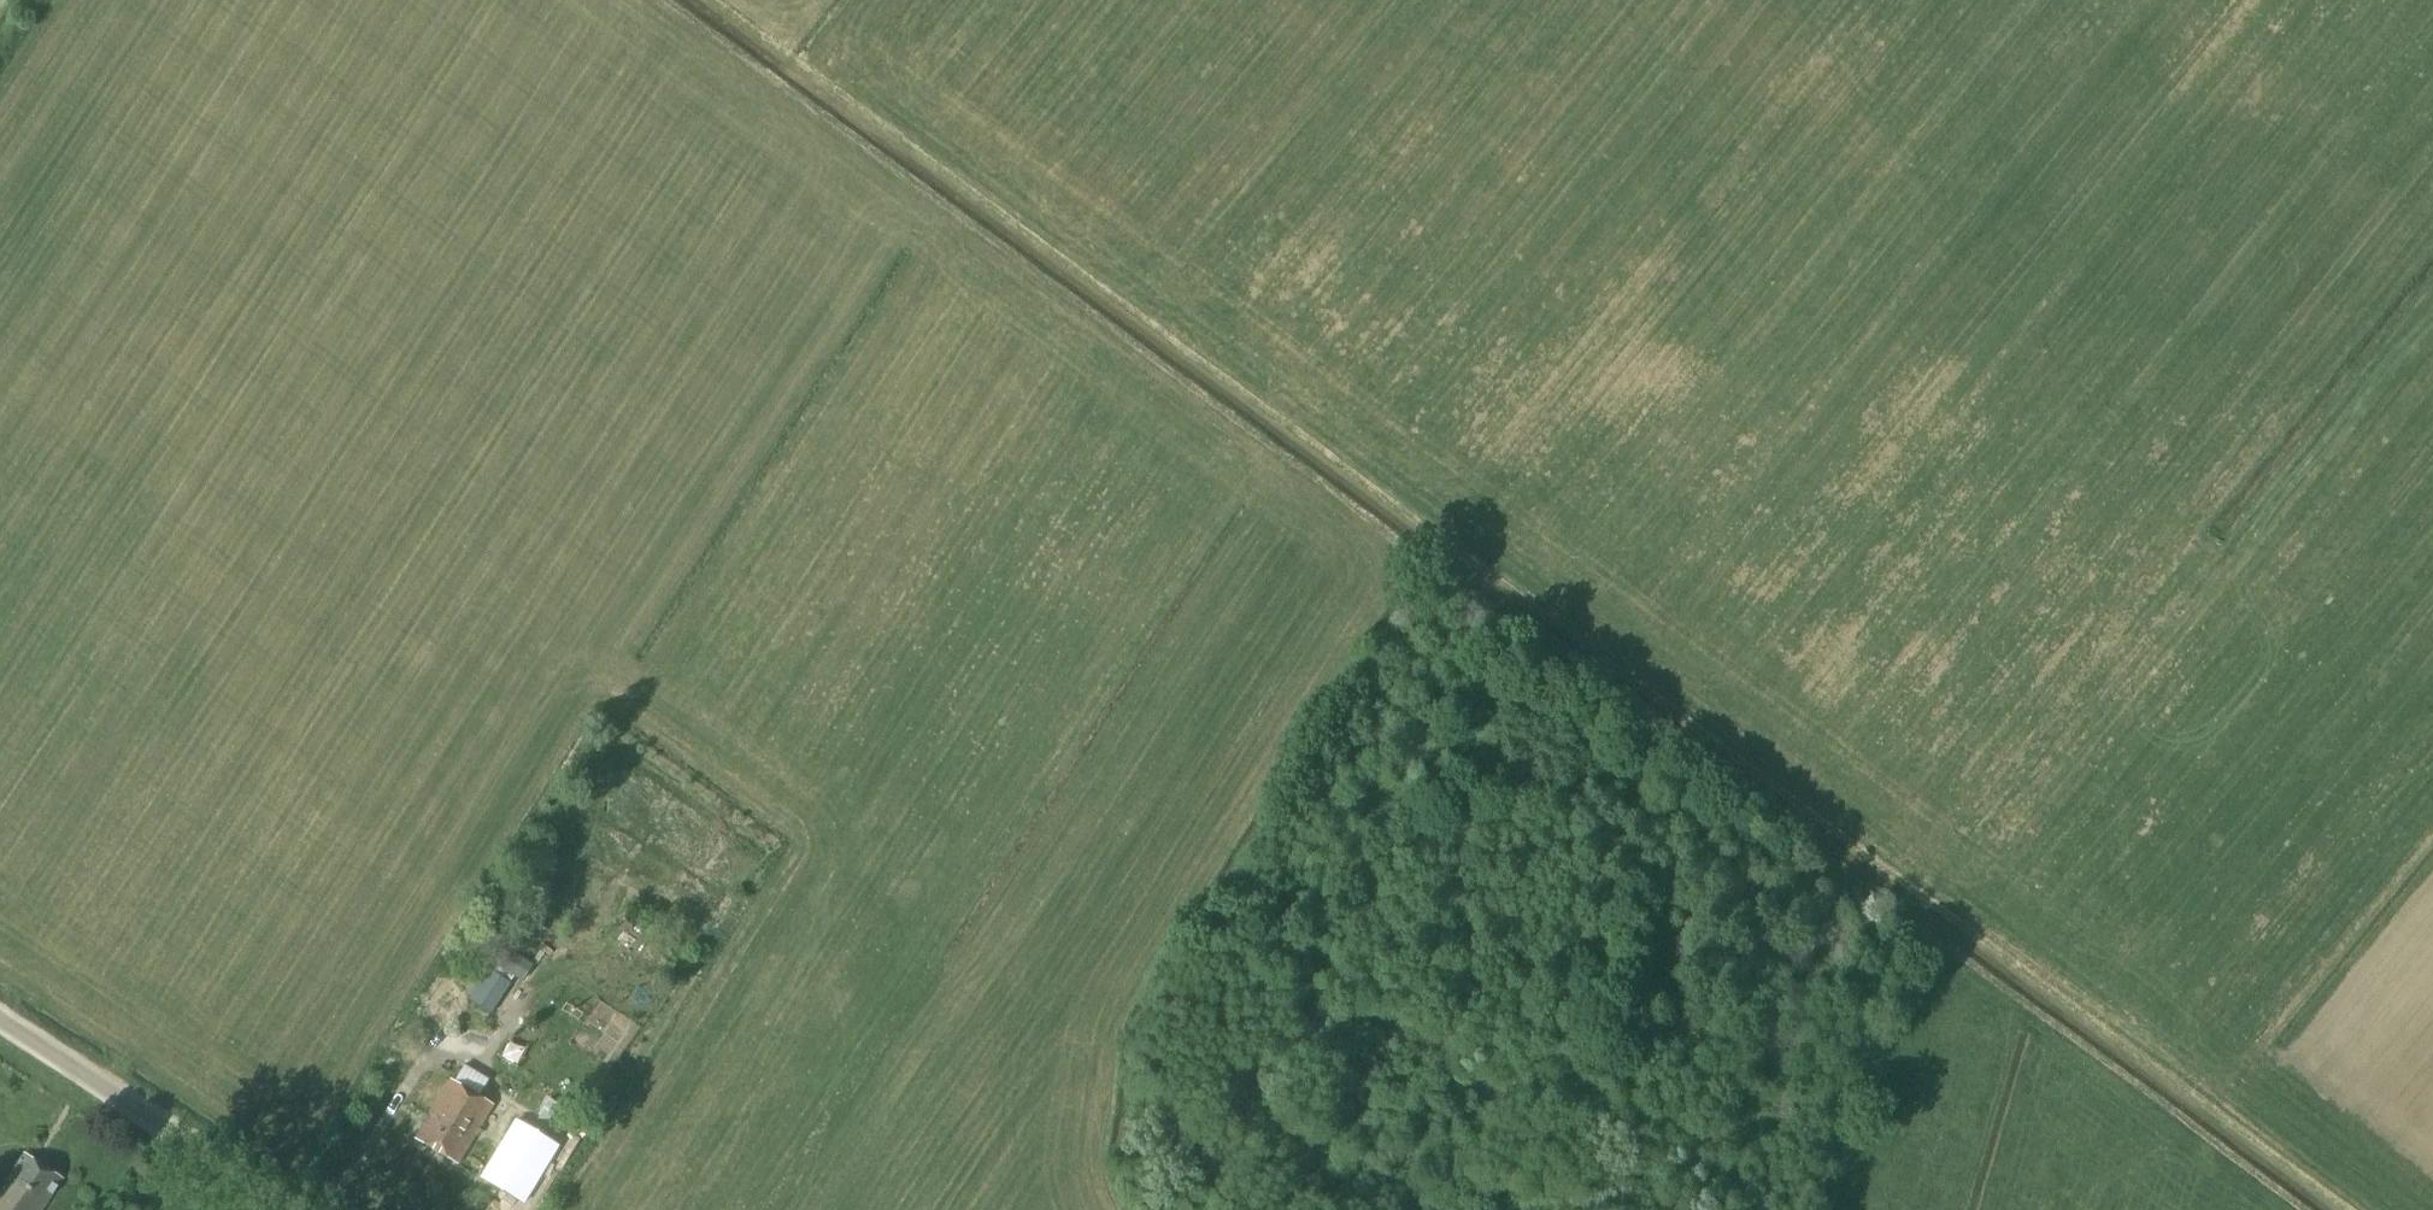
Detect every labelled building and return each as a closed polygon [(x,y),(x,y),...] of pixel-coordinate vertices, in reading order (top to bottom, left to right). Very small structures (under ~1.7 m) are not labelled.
[(510,950),(499,967),(522,982),(533,965),(510,950)] [(510,984),(488,969),(468,999),(491,1014),(510,984)] [(457,1164),(492,1106),(452,1082),(418,1140),(457,1164)] [(523,1205),(559,1146),(515,1120),(480,1179),(523,1205)] [(63,1179),(25,1154),(0,1192),(0,1209),(43,1209),(63,1179)]
